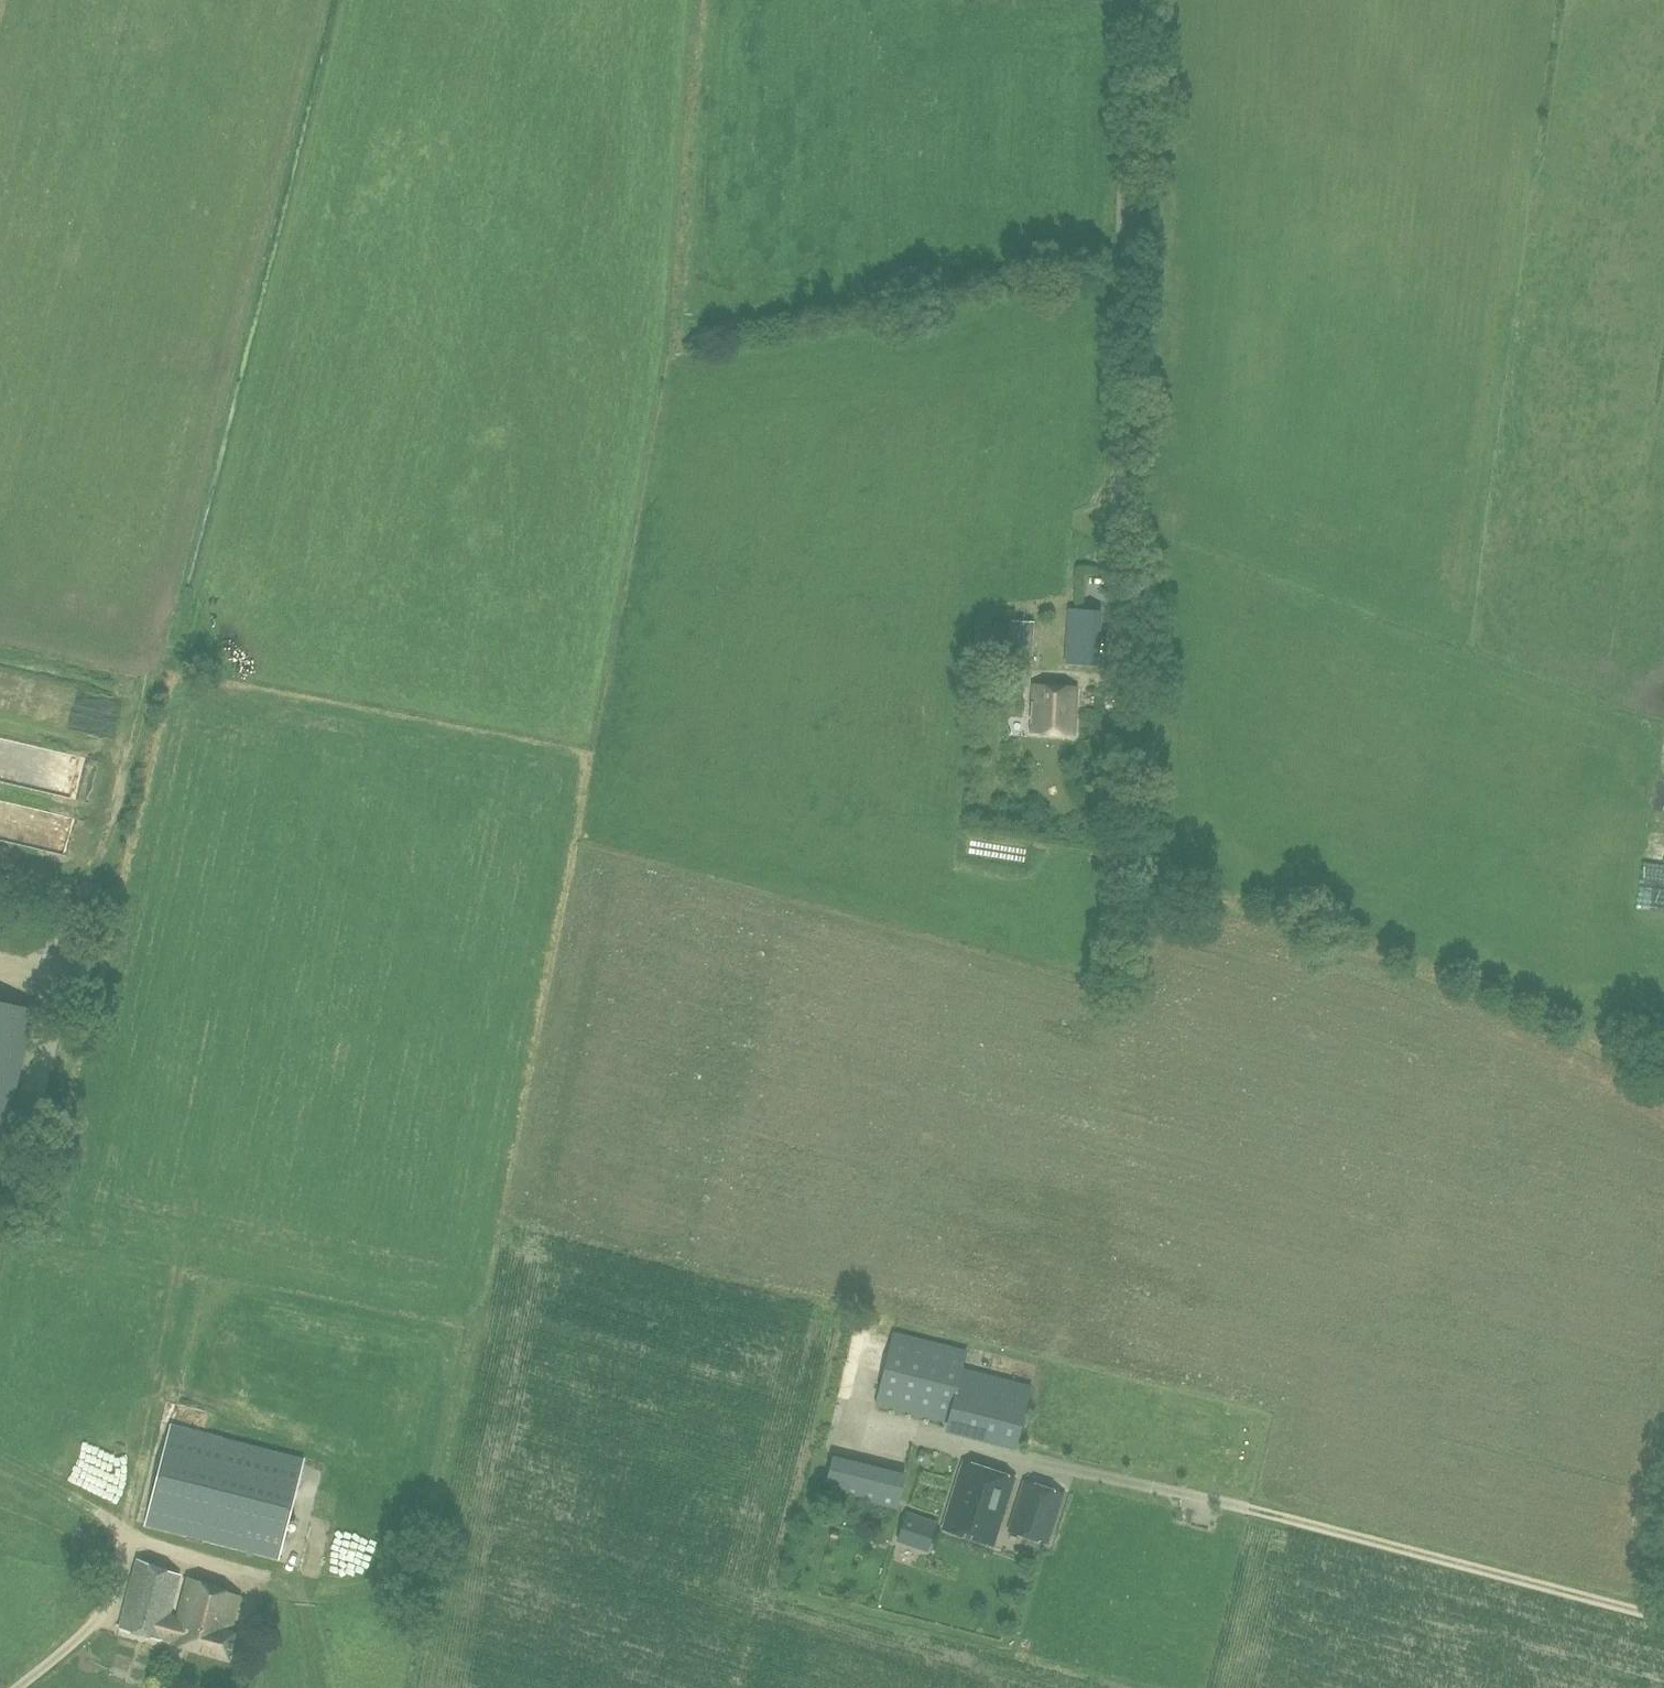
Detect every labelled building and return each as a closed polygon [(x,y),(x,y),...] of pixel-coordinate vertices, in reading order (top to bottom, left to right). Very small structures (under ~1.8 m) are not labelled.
[(1104,614),(1078,613),(1077,627),(1104,627),(1104,614)] [(1068,637),(1069,619),(1047,618),(1046,636),(1068,637)] [(1008,662),(1032,664),(1035,622),(1012,621),(1008,662)] [(1103,667),(1103,653),(1077,653),(1077,666),(1103,667)] [(1032,732),(1074,734),(1077,686),(1034,684),(1032,732)] [(38,1009),(0,1000),(0,1150),(4,1151),(38,1009)] [(948,1423),(1017,1441),(1032,1385),(963,1368),(968,1351),(894,1332),(876,1403),(949,1421),(948,1423)] [(177,1415),(180,1403),(163,1399),(160,1411),(177,1415)] [(171,1425),(145,1524),(278,1558),(303,1459),(171,1425)] [(837,1503),(839,1495),(898,1509),(907,1474),(833,1455),(824,1491),(821,1499),(837,1503)] [(994,1546),(1015,1476),(964,1461),(943,1529),(994,1546)] [(1009,1531),(1048,1543),(1064,1493),(1026,1480),(1009,1531)] [(906,1515),(898,1541),(929,1550),(937,1524),(906,1515)] [(137,1559),(119,1629),(231,1658),(238,1631),(232,1630),(242,1596),(189,1577),(178,1616),(170,1614),(180,1574),(137,1559)]
